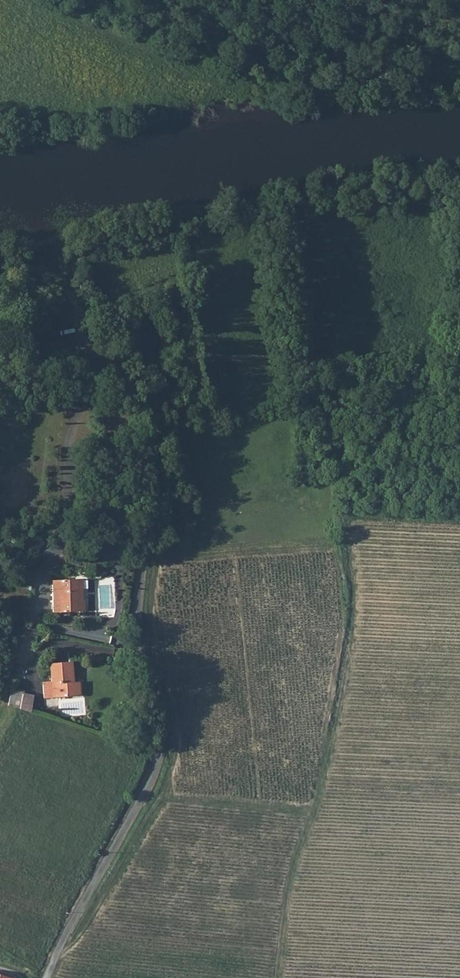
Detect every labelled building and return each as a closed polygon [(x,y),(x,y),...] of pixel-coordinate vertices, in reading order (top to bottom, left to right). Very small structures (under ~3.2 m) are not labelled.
[(35,554),(46,544),(38,535),(27,545),(35,554)] [(77,577),(51,579),(54,611),(85,608),(84,597),(78,597),(77,577)] [(52,682),(43,682),(44,699),(81,696),(80,684),(73,685),(71,664),(51,665),(52,682)] [(32,711),(36,695),(12,690),(9,707),(32,711)]
